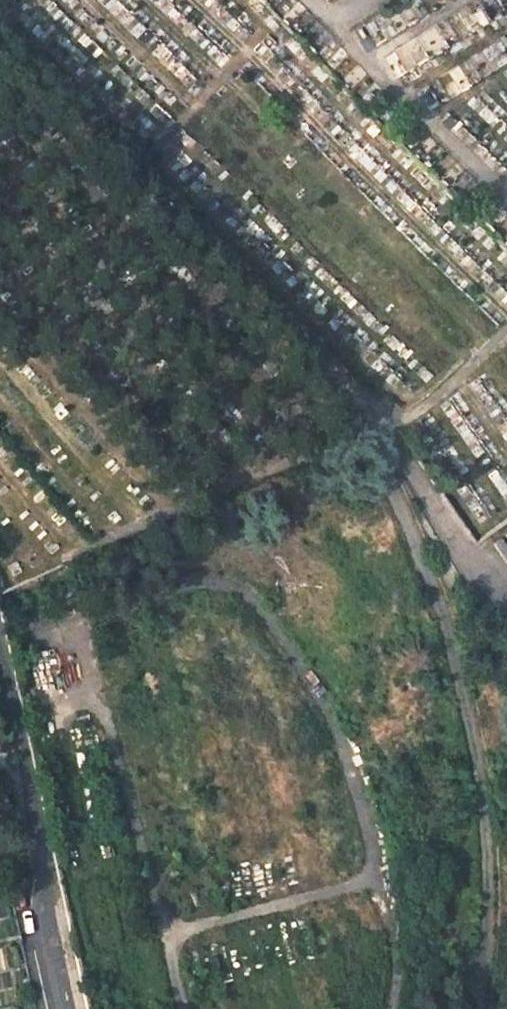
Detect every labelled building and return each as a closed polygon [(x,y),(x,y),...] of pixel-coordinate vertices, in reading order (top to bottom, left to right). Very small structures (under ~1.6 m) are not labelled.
[(493,544),(506,564),(506,533),(493,544)]
